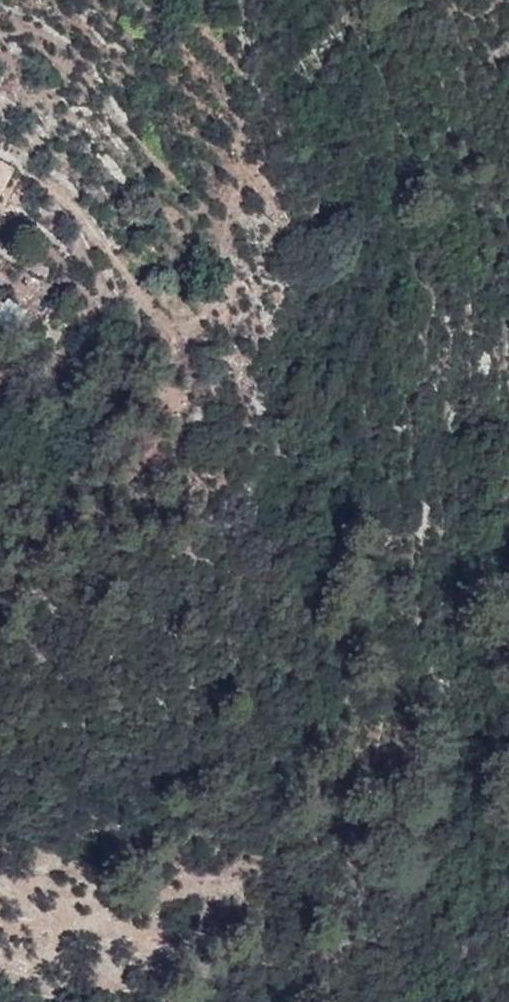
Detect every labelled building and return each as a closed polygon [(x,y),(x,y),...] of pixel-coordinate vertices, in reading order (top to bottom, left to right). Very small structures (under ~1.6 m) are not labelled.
[(1,209),(30,175),(11,161),(0,174),(0,208),(1,209)]
